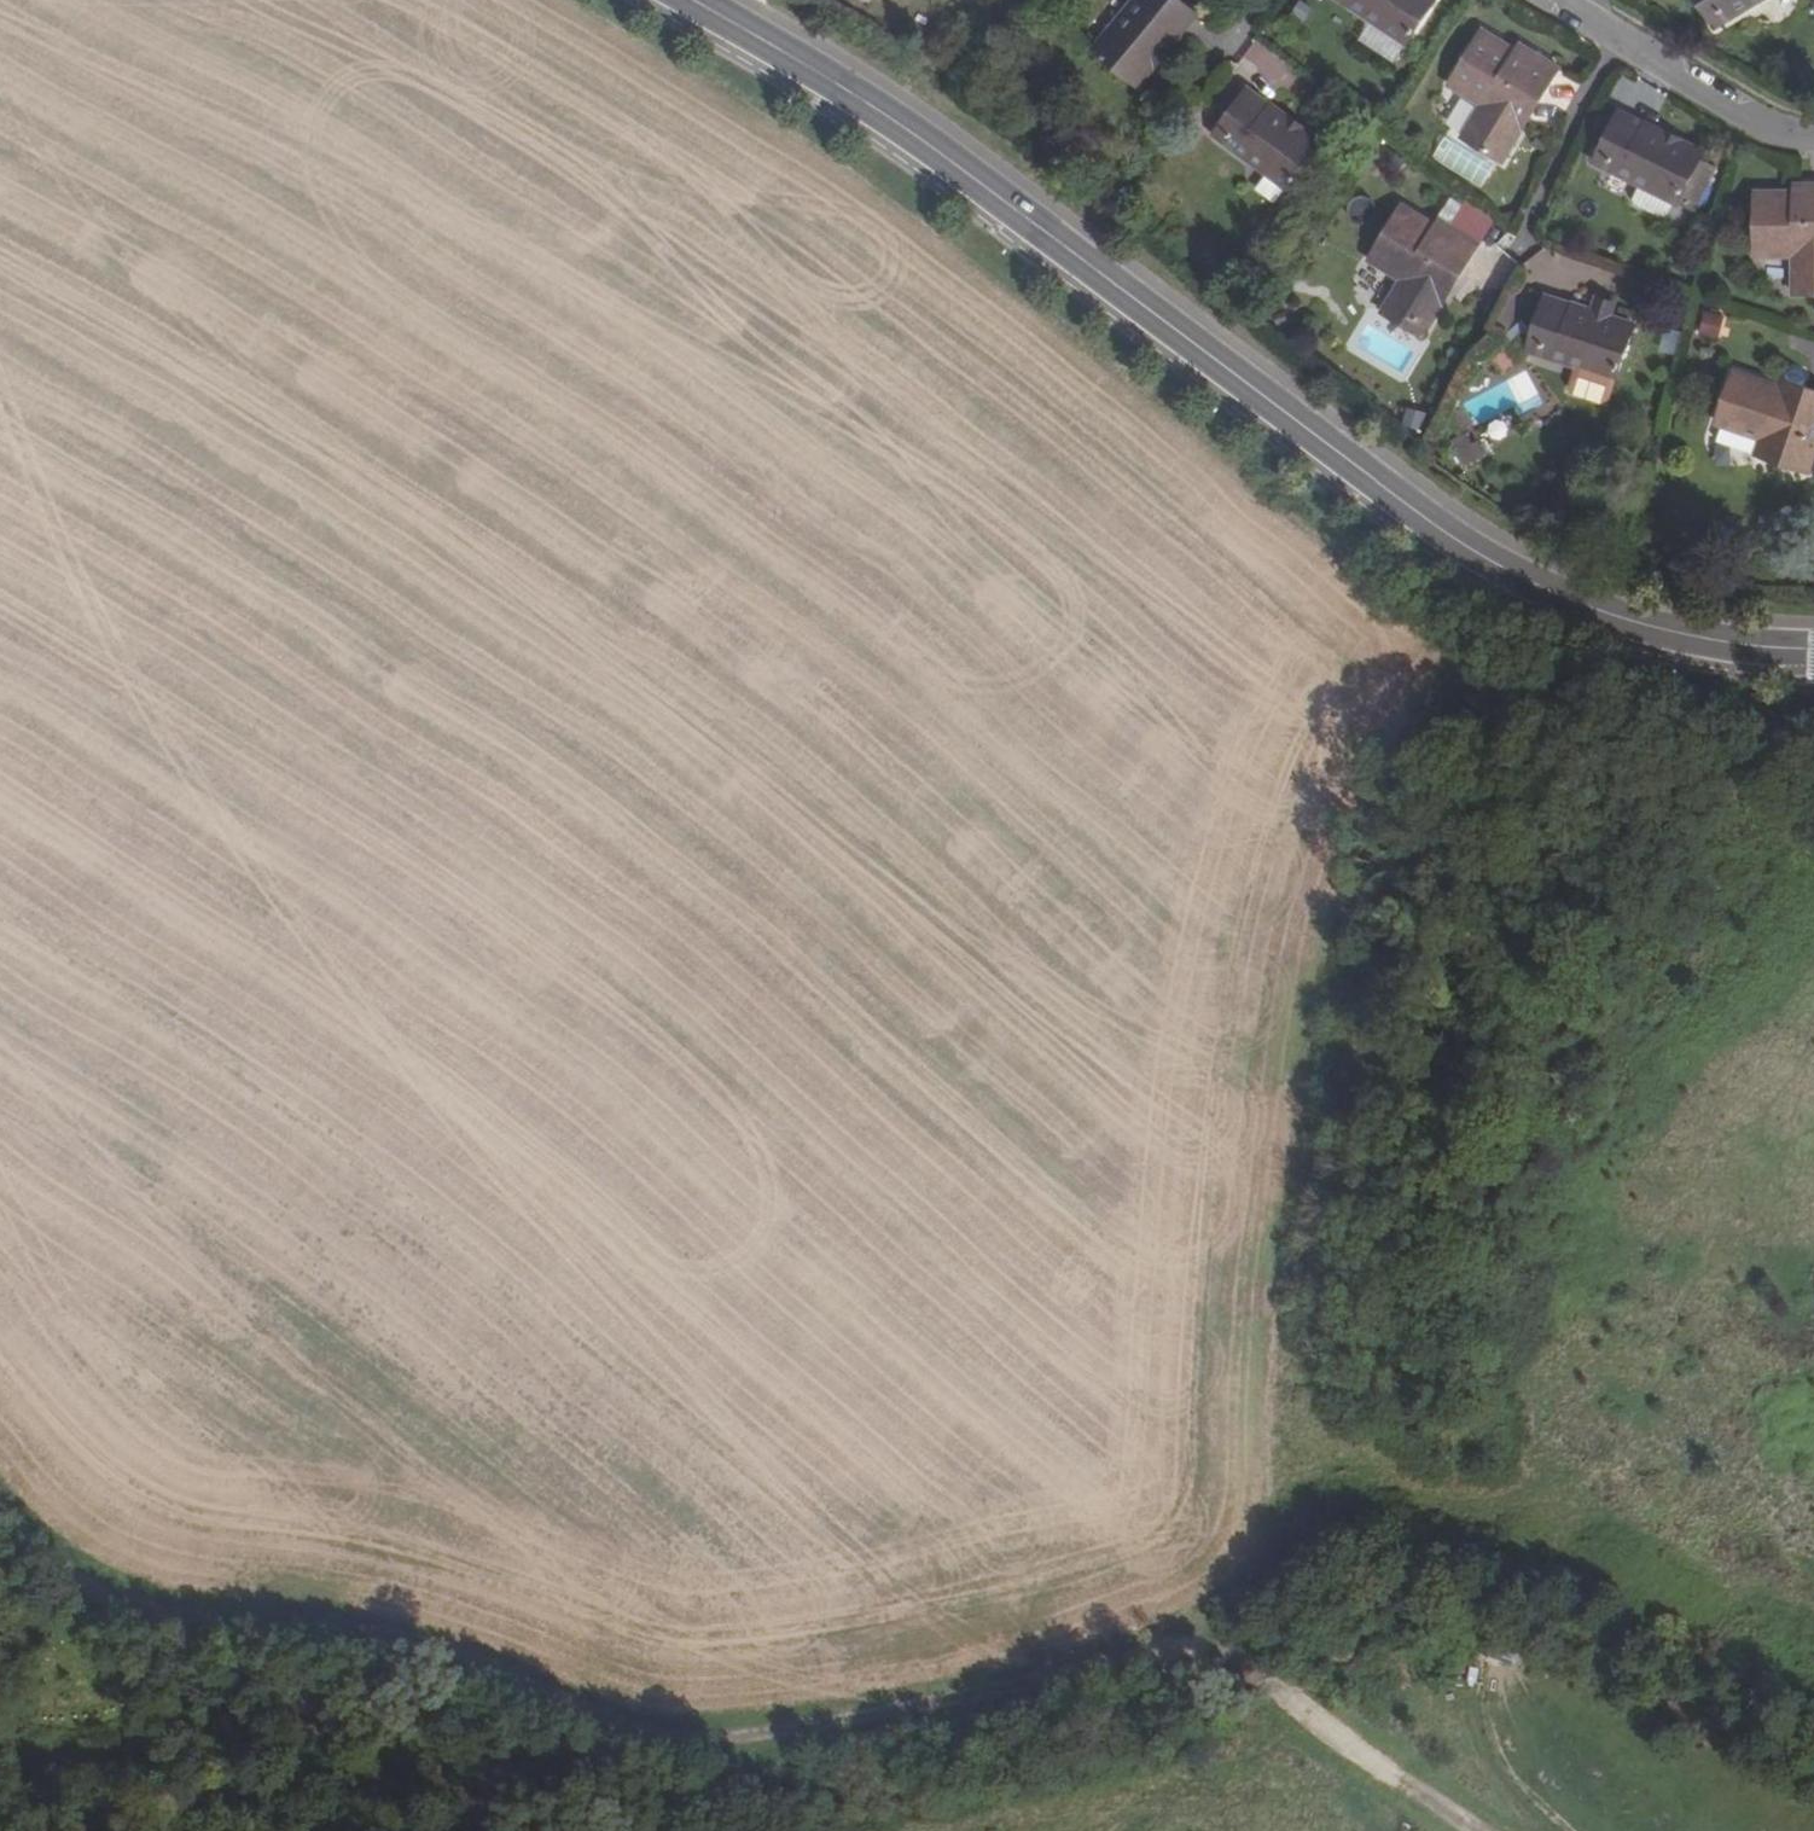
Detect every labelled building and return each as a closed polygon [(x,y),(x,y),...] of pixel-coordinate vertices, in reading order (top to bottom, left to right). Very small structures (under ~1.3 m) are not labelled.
[(1182,0),(1135,0),(1094,49),(1138,86),(1197,13),(1182,0)] [(1437,0),(1342,0),(1409,43),(1437,0)] [(1717,27),(1761,0),(1700,0),(1717,27)] [(1515,144),(1527,124),(1519,120),(1535,96),(1542,100),(1562,68),(1531,50),(1526,57),(1515,49),(1485,31),(1452,86),(1482,105),(1462,136),(1492,154),(1503,136),(1515,144)] [(1519,42),(1515,49),(1526,57),(1531,50),(1519,42)] [(1233,70),(1266,98),(1288,72),(1254,44),(1233,70)] [(1216,135),(1291,190),(1324,143),(1249,90),(1216,135)] [(1519,120),(1527,124),(1542,100),(1535,96),(1519,120)] [(1680,202),(1704,151),(1621,110),(1596,162),(1680,202)] [(1503,136),(1492,154),(1504,162),(1515,144),(1503,136)] [(1804,184),(1804,192),(1791,192),(1756,193),(1758,257),(1793,257),(1794,294),(1813,293),(1813,184),(1804,184)] [(1436,318),(1448,299),(1440,294),(1455,268),(1463,273),(1481,242),(1449,224),(1446,230),(1433,223),(1404,206),(1371,260),(1402,279),(1383,312),(1413,329),(1424,311),(1436,318)] [(1446,230),(1449,224),(1437,217),(1433,223),(1446,230)] [(1440,294),(1448,299),(1463,273),(1455,268),(1440,294)] [(1545,296),(1528,351),(1616,379),(1634,325),(1545,296)] [(1723,336),(1727,314),(1706,310),(1702,332),(1723,336)] [(1424,311),(1413,329),(1426,337),(1436,318),(1424,311)] [(1527,371),(1462,401),(1475,430),(1541,400),(1527,371)] [(1778,387),(1733,372),(1716,422),(1763,438),(1758,454),(1807,471),(1813,452),(1813,389),(1801,384),(1797,394),(1778,387)] [(1781,378),(1778,387),(1797,394),(1801,384),(1781,378)] [(1462,467),(1487,458),(1476,431),(1452,440),(1462,467)]
